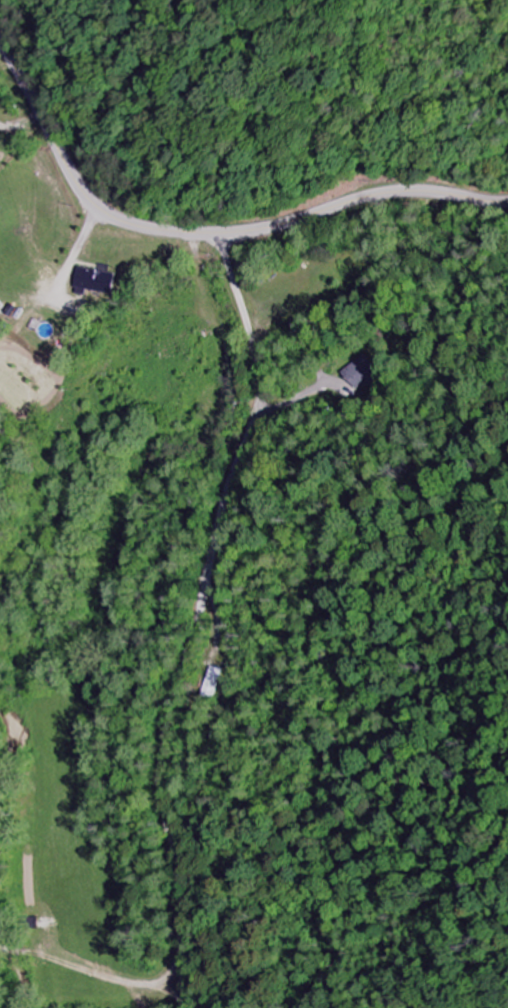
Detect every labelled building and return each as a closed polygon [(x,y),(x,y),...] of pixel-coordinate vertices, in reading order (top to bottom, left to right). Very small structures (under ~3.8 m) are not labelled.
[(342,373),(355,388),(372,374),(360,359),(342,373)]
